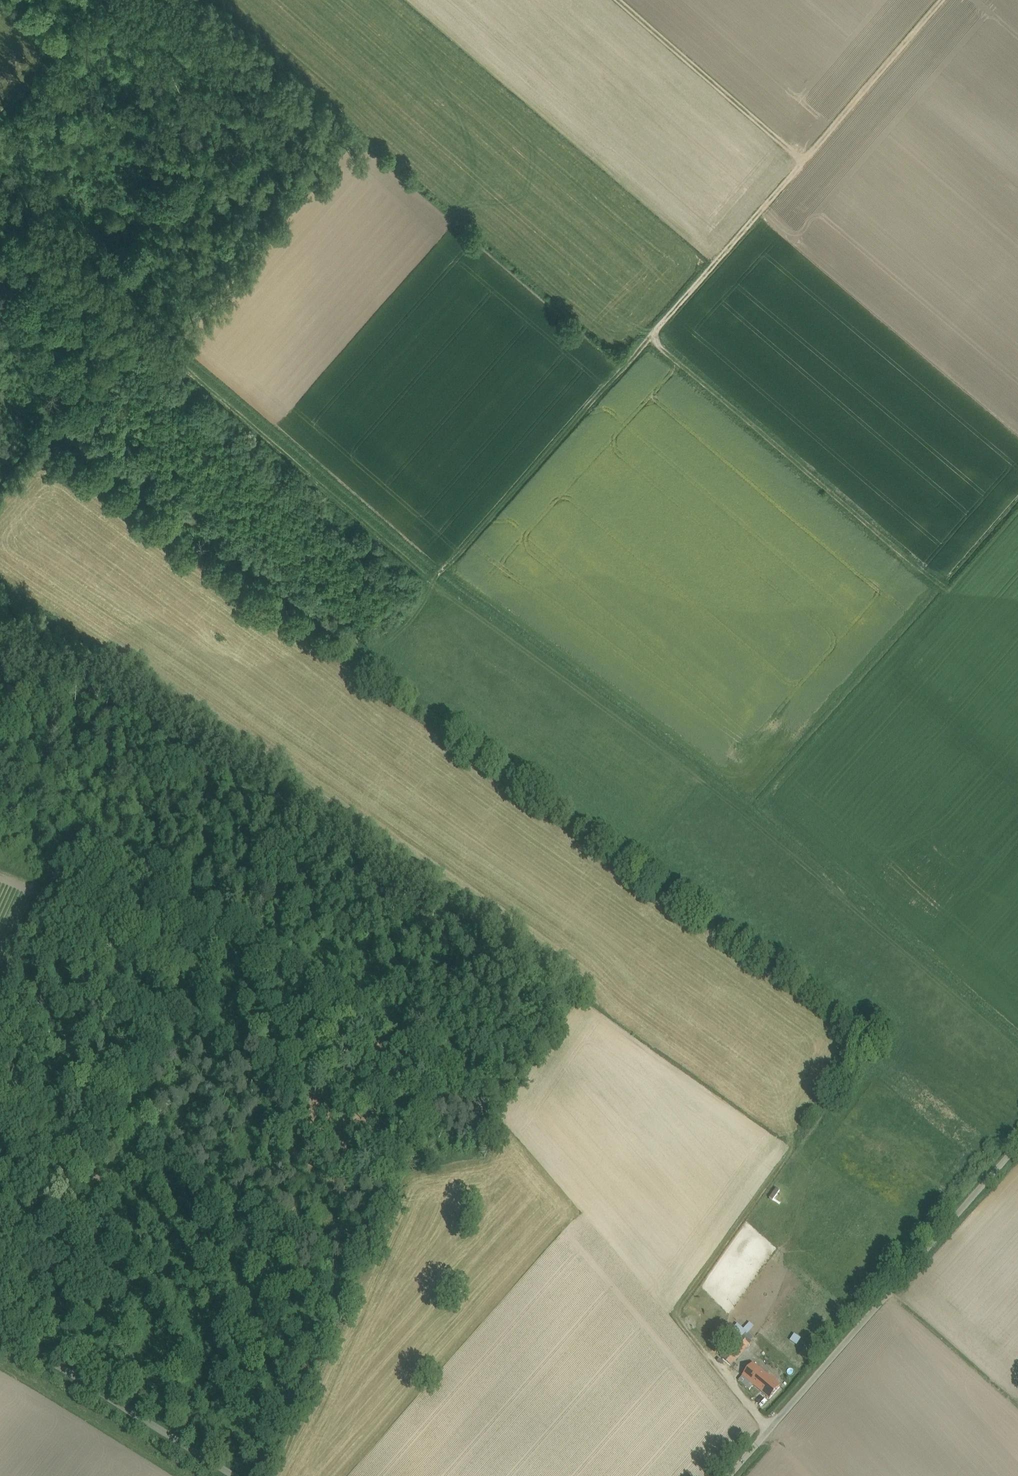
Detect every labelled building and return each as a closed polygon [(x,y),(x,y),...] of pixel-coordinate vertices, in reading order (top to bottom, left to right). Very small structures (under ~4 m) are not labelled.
[(745,1333),(743,1330),(738,1335),(741,1338),(749,1345),(754,1339),(746,1332),(745,1333)] [(741,1338),(723,1359),(731,1366),(749,1345),(741,1338)] [(780,1387),(753,1364),(743,1376),(770,1399),(780,1387)]
